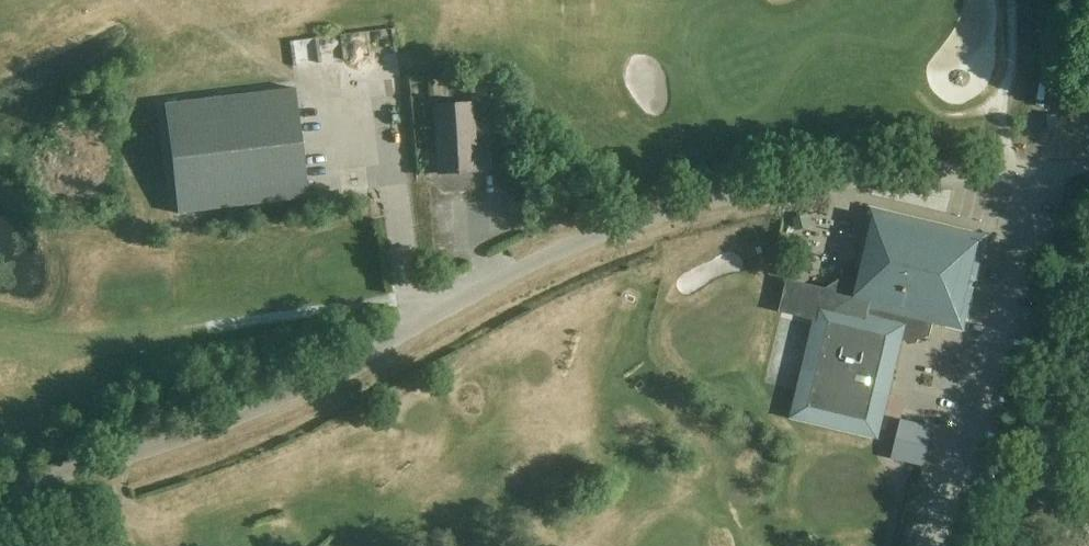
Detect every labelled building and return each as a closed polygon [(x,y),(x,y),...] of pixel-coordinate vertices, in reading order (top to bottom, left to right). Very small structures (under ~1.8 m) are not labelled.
[(349,186),(391,174),(388,164),(388,125),(387,123),(386,27),(372,27),(359,31),(342,31),(342,58),(343,61),(343,83),(346,93),(385,93),(346,103),(347,105),(347,125),(343,126),(348,143),(361,143),(361,167),(344,167),(349,186)] [(318,61),(342,58),(339,32),(315,35),(318,61)] [(314,36),(283,38),(285,65),(316,63),(314,36)] [(177,214),(309,198),(295,88),(164,103),(177,214)] [(439,177),(478,175),(473,105),(434,108),(439,177)] [(826,219),(831,234),(846,230),(841,214),(826,219)] [(782,311),(820,320),(797,416),(872,433),(895,339),(898,341),(902,343),(905,341),(915,339),(919,341),(923,340),(926,338),(928,338),(934,316),(959,322),(978,243),(873,218),(862,267),(829,288),(789,278),(782,311)] [(834,279),(842,267),(831,258),(822,270),(834,279)] [(792,274),(807,281),(813,267),(798,260),(792,274)] [(901,420),(892,458),(924,465),(932,428),(901,420)]
